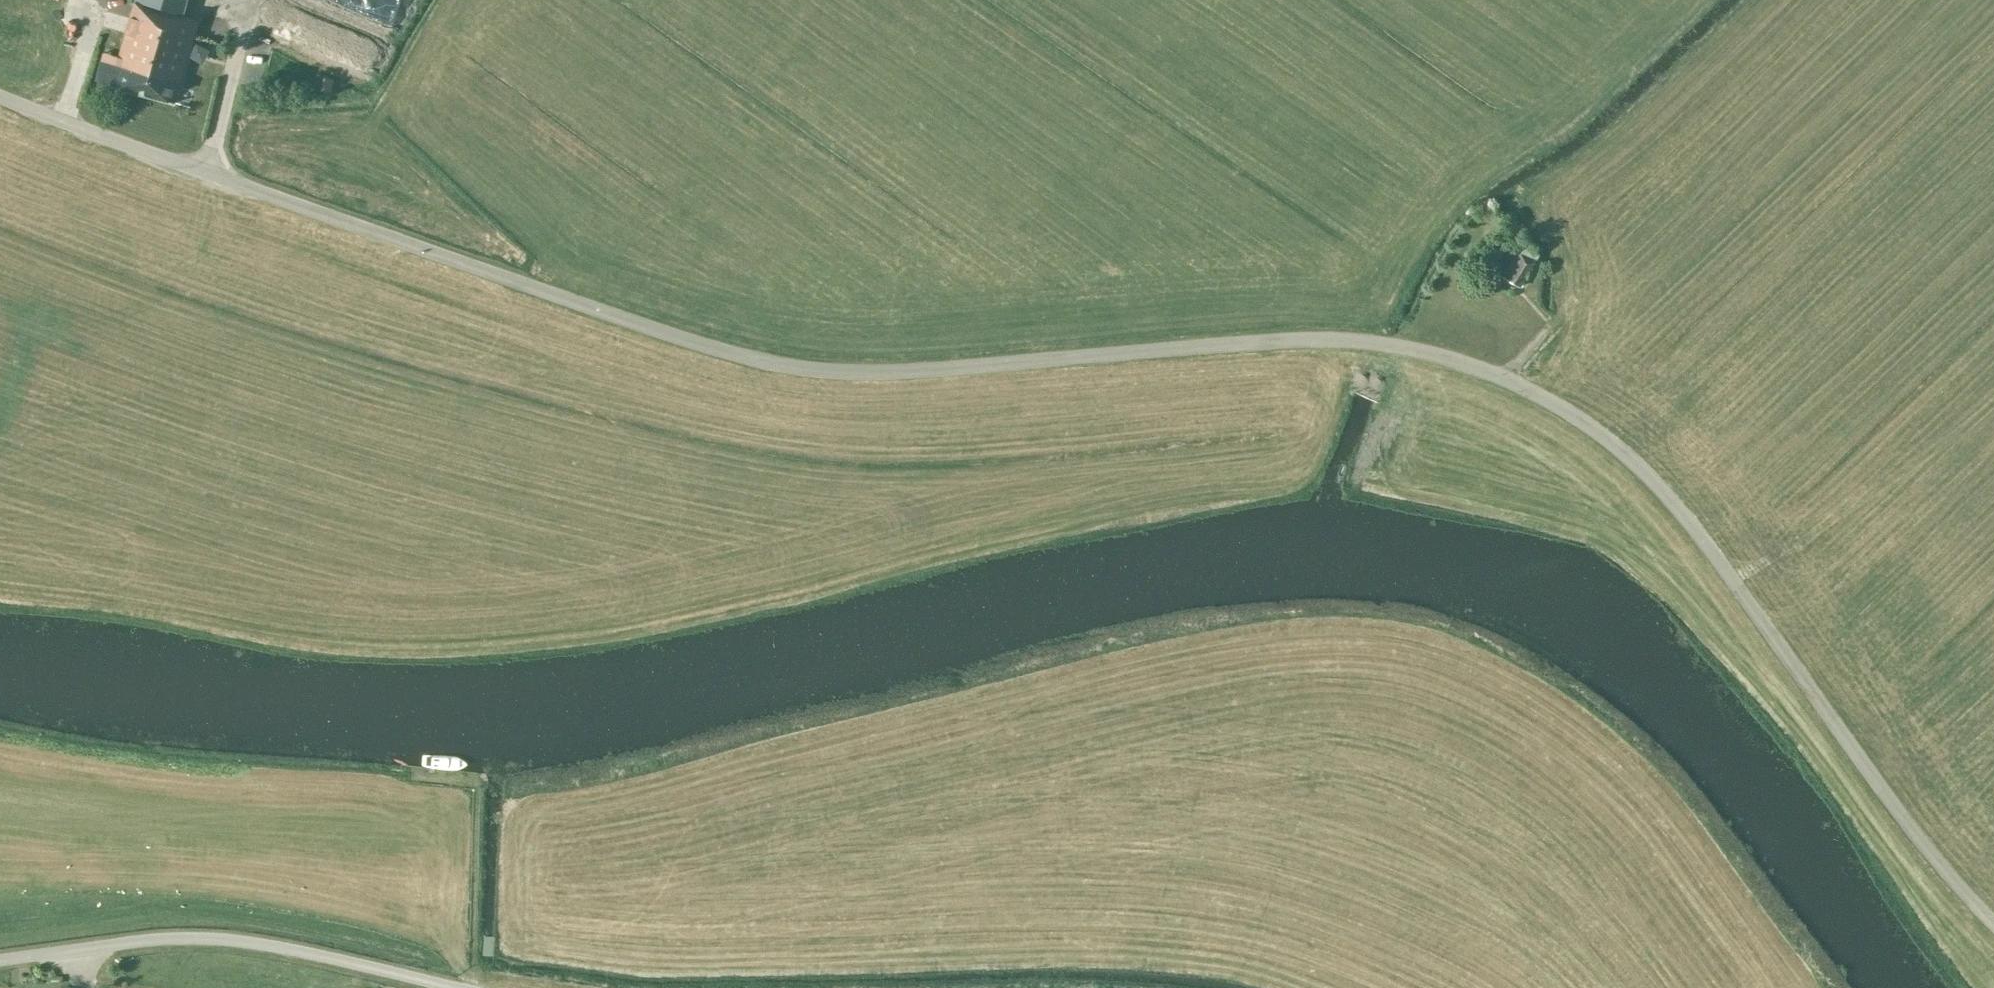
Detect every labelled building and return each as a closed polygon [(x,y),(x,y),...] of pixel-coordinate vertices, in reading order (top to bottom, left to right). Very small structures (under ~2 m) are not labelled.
[(198,20),(135,2),(111,86),(174,103),(198,20)] [(1487,245),(1482,255),(1478,262),(1489,268),(1499,252),(1487,245)] [(1523,246),(1518,253),(1516,251),(1502,275),(1520,286),(1534,262),(1539,256),(1523,246)]
